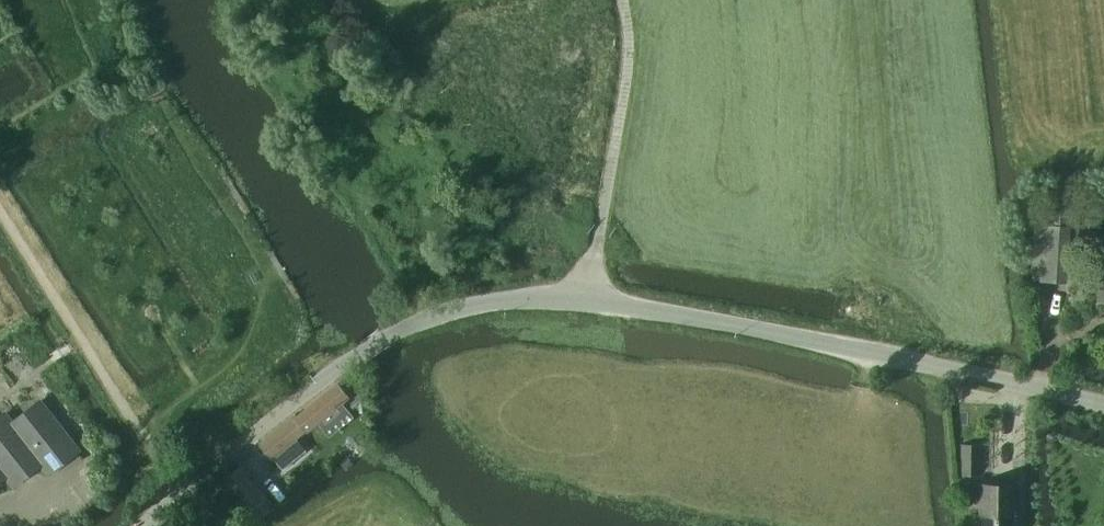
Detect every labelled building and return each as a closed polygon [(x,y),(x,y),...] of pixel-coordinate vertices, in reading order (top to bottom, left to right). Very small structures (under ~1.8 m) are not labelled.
[(1029,281),(1065,283),(1068,226),(1066,226),(1067,211),(1048,210),(1047,224),(1032,223),(1029,281)] [(260,442),(272,457),(273,456),(283,469),(305,451),(295,439),(306,430),(307,431),(320,421),(331,435),(353,417),(342,404),(349,398),(338,384),(296,417),(295,415),(260,442)] [(6,476),(13,486),(41,464),(49,474),(77,451),(38,402),(11,423),(3,414),(0,416),(0,481),(6,476)] [(959,445),(959,475),(980,475),(980,445),(959,445)] [(240,467),(219,484),(245,515),(265,498),(240,467)] [(1016,486),(977,485),(976,525),(1015,525),(1016,486)]
